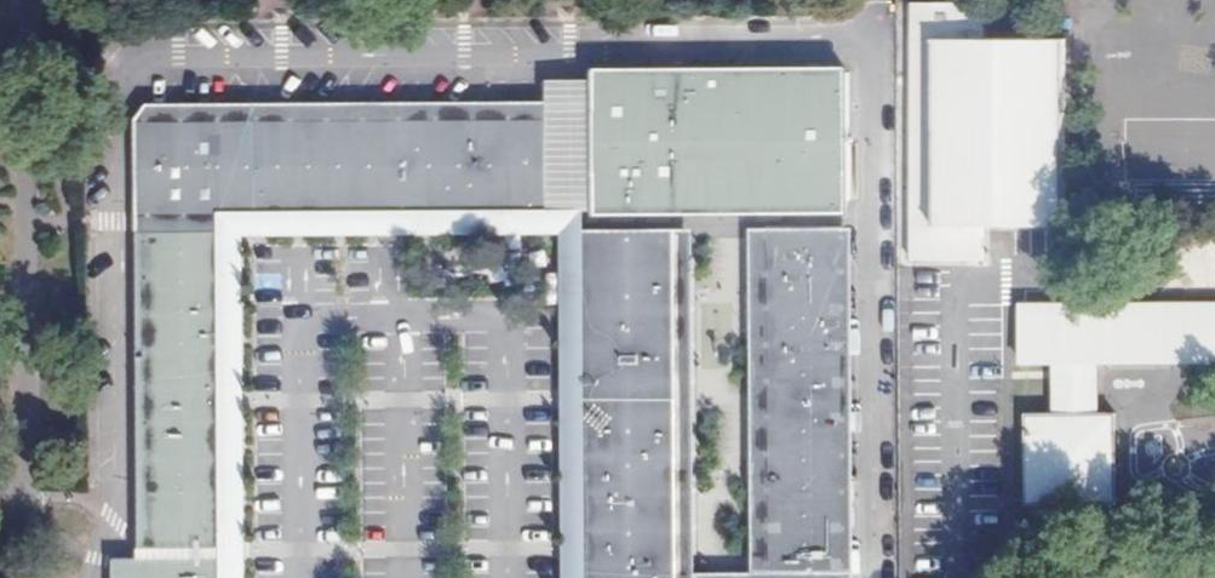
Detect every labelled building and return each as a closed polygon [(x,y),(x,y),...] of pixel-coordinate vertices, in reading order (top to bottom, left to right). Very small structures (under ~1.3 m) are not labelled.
[(916,23),(920,271),(992,270),(991,232),(1069,229),(1066,41),(991,42),(990,6),(905,8),(901,8),(901,24),(905,24),(916,23)] [(598,210),(686,209),(686,167),(758,166),(759,208),(852,207),(850,69),(597,73),(598,210)] [(274,122),(555,117),(554,99),(144,105),(144,124),(274,122)] [(145,217),(546,211),(546,192),(546,168),(550,168),(555,168),(555,117),(274,122),(144,124),(145,208),(145,217)] [(686,167),(686,209),(759,208),(758,166),(686,167)] [(546,192),(546,211),(556,211),(555,168),(550,168),(546,168),(546,192)] [(251,522),(248,236),(546,232),(546,211),(145,217),(145,318),(154,317),(154,236),(223,236),(225,449),(227,549),(227,550),(227,552),(227,575),(227,577),(251,577),(251,522)] [(592,429),(687,427),(688,577),(868,577),(866,465),(864,226),(854,226),(856,568),(779,570),(777,227),(758,227),(759,388),(761,571),(708,571),(705,393),(703,225),(571,227),(570,400),(568,577),(593,577),(592,429)] [(854,226),(777,227),(779,570),(856,568),(854,226)] [(154,317),(145,318),(145,355),(154,356),(154,519),(146,519),(146,549),(227,549),(225,449),(223,236),(154,236),(154,317)] [(1030,503),(1120,503),(1119,412),(1102,411),(1102,365),(1214,363),(1214,305),(1026,308),(1027,365),(1056,365),(1057,412),(1030,412),(1030,503)] [(154,356),(145,355),(146,415),(146,519),(154,519),(154,356)] [(593,577),(688,577),(687,427),(592,429),(593,577)] [(227,550),(227,549),(146,549),(146,550),(146,561),(153,560),(153,565),(215,564),(227,552),(227,550)] [(146,574),(227,575),(227,552),(215,564),(153,565),(153,560),(146,561),(146,574)]
